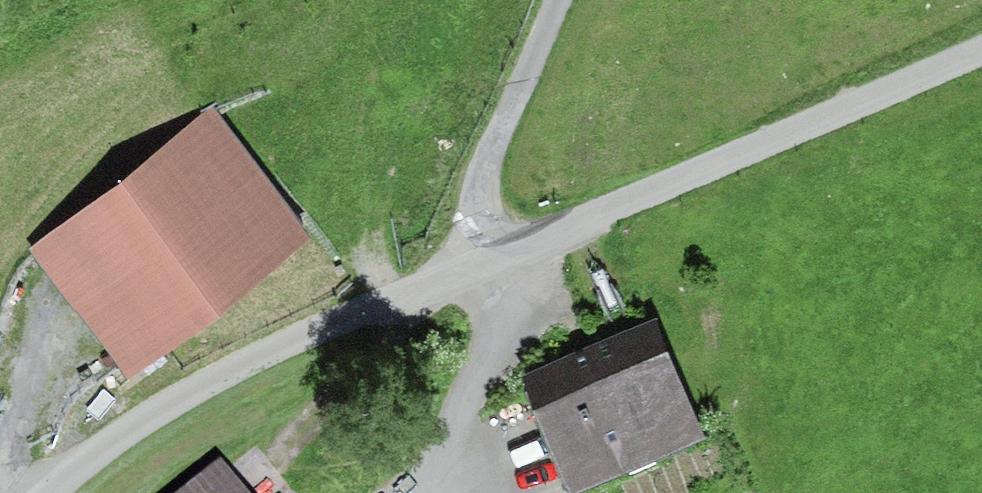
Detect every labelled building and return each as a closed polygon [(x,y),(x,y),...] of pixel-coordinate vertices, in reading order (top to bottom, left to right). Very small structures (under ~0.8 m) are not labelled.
[(127,362),(304,220),(209,103),(32,246),(127,362)] [(572,481),(708,423),(659,310),(523,369),(572,481)] [(222,464),(186,492),(245,492),(222,464)]
